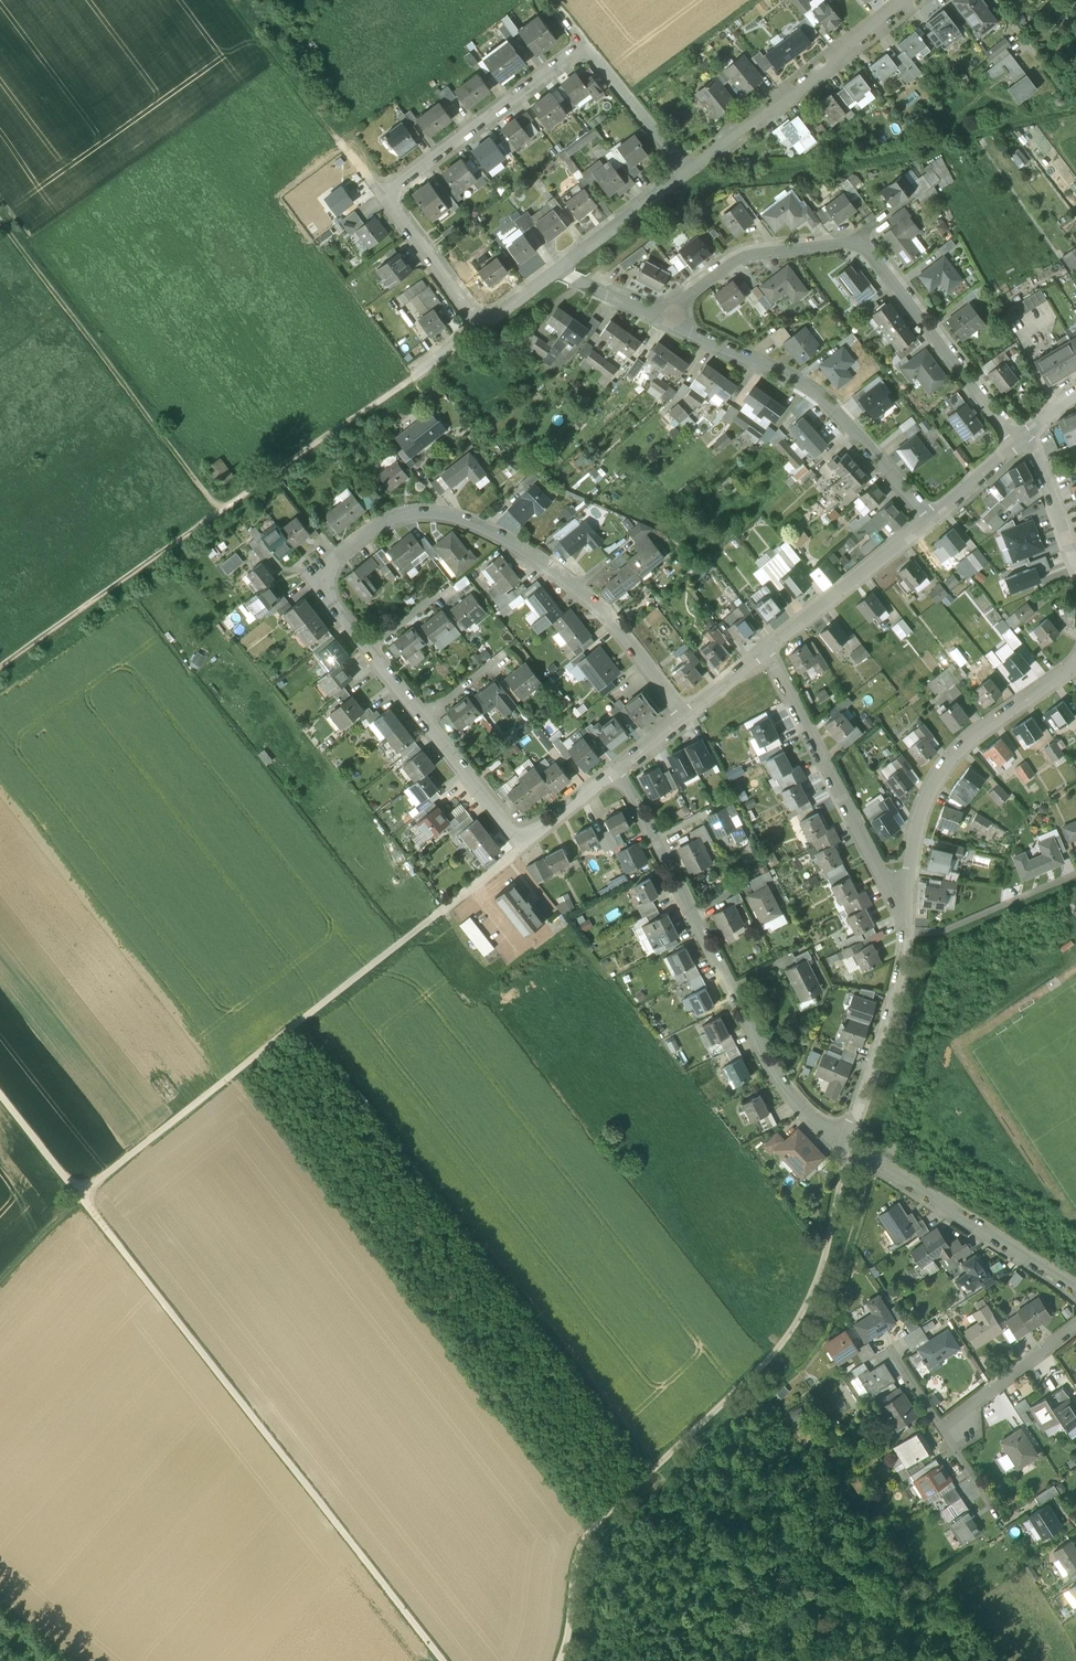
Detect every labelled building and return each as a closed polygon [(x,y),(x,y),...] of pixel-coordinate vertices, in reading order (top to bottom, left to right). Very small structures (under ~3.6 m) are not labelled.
[(805,0),(791,0),(803,15),(812,8),(805,0)] [(955,0),(951,0),(946,3),(954,14),(960,10),(954,3),(956,1),(955,0)] [(954,3),(960,10),(979,34),(994,23),(976,0),(958,0),(956,1),(954,3)] [(842,20),(826,2),(814,11),(828,31),(842,20)] [(933,31),(942,43),(959,30),(943,10),(926,23),(933,31)] [(521,32),(508,15),(501,20),(505,25),(514,37),(520,33),(521,32)] [(557,40),(540,17),(540,18),(542,20),(534,26),(532,23),(521,32),(520,33),(537,55),(557,40)] [(817,32),(805,18),(800,22),(803,27),(811,37),(817,32)] [(778,35),(777,35),(783,42),(801,28),(803,27),(800,22),(799,21),(794,25),(792,23),(783,29),(785,32),(779,36),(778,35)] [(514,37),(505,25),(499,30),(508,41),(514,37)] [(801,28),(783,42),(795,57),(812,43),(801,28)] [(930,51),(914,31),(914,32),(903,41),(897,45),(902,51),(904,53),(905,52),(909,58),(910,58),(918,52),(922,57),(930,51)] [(936,48),(942,43),(933,31),(926,35),(936,48)] [(770,41),(775,48),(783,42),(777,35),(770,41)] [(1004,40),(985,54),(990,61),(1005,49),(1009,46),(1004,40)] [(795,57),(783,42),(775,48),(766,55),(777,70),(795,57)] [(510,43),(485,61),(491,70),(501,83),(525,64),(510,43)] [(990,61),(994,66),(999,62),(1009,55),(1005,49),(990,61)] [(909,58),(905,52),(904,53),(902,51),(897,55),(906,68),(913,62),(910,58),(909,58)] [(772,67),(760,52),(753,58),(765,72),(772,67)] [(478,63),(470,53),(465,58),(472,68),(478,63)] [(886,53),(869,66),(879,81),(897,67),(891,60),(886,53)] [(897,55),(891,60),(897,67),(901,74),(900,75),(907,85),(915,79),(914,77),(906,68),(897,55)] [(1009,55),(999,62),(1003,69),(1012,62),(1014,61),(1009,55)] [(761,80),(743,57),(726,71),(725,71),(731,78),(742,92),(750,86),(752,87),(761,80)] [(485,61),(484,60),(479,64),(486,74),(491,70),(485,61)] [(921,72),(913,62),(906,68),(914,77),(921,72)] [(1034,91),(1012,62),(1003,69),(999,62),(994,66),(985,73),(991,82),(1004,71),(1006,74),(1007,73),(1015,84),(1007,90),(1017,103),(1034,91)] [(731,78),(725,71),(726,71),(723,68),(717,72),(718,73),(726,83),(731,78)] [(726,83),(718,73),(713,78),(715,80),(721,87),(726,83)] [(577,74),(571,79),(571,80),(563,85),(571,96),(576,103),(590,92),(584,84),(577,74)] [(863,80),(858,74),(843,86),(845,88),(854,101),(855,100),(869,89),(863,80)] [(478,75),(456,92),(468,108),(490,91),(478,75)] [(604,93),(592,78),(584,84),(590,92),(595,99),(604,93)] [(721,87),(715,80),(697,95),(716,118),(733,103),(721,87)] [(563,85),(557,90),(565,100),(571,96),(563,85)] [(456,98),(448,87),(443,92),(451,102),(456,98)] [(837,94),(851,111),(851,112),(856,109),(859,112),(862,109),(855,100),(854,101),(845,88),(837,94)] [(855,100),(862,109),(876,98),(869,89),(855,100)] [(559,105),(565,100),(557,90),(551,94),(559,105)] [(451,102),(443,92),(438,95),(446,106),(451,102)] [(551,94),(533,107),(548,129),(567,115),(559,105),(551,94)] [(837,94),(831,98),(844,115),(845,116),(851,111),(837,94)] [(576,103),(571,96),(565,100),(573,110),(578,106),(576,103)] [(831,98),(830,96),(816,106),(831,125),(844,115),(831,98)] [(573,110),(565,100),(559,105),(567,115),(573,110)] [(452,119),(441,104),(418,121),(419,122),(429,136),(452,119)] [(418,121),(411,111),(406,116),(408,119),(414,126),(419,122),(418,121)] [(527,111),(516,119),(523,129),(531,123),(534,121),(527,111)] [(796,117),(784,127),(782,124),(778,127),(786,137),(791,144),(797,139),(805,149),(815,141),(796,117)] [(414,126),(408,119),(403,123),(410,133),(416,129),(414,126)] [(523,129),(516,119),(502,130),(514,146),(528,136),(528,135),(523,129)] [(403,123),(384,136),(386,139),(387,139),(400,157),(418,144),(410,133),(403,123)] [(539,133),(531,123),(523,129),(528,135),(528,136),(530,140),(539,133)] [(778,127),(772,132),(780,142),(786,137),(778,127)] [(600,136),(594,129),(587,134),(593,141),(600,136)] [(593,141),(587,134),(574,144),(576,147),(574,148),(572,146),(565,151),(570,158),(593,141)] [(642,144),(636,136),(618,149),(627,161),(630,165),(631,167),(632,167),(648,155),(641,145),(642,144)] [(497,146),(491,138),(473,152),(487,171),(505,157),(505,156),(497,146)] [(612,152),(604,141),(597,146),(603,154),(605,156),(612,152)] [(510,152),(503,142),(497,146),(505,156),(510,152)] [(603,154),(597,146),(593,149),(599,157),(603,154)] [(613,154),(622,165),(627,161),(618,149),(613,153),(613,154)] [(570,158),(565,151),(559,155),(579,182),(585,178),(582,174),(570,158)] [(1012,158),(1020,169),(1029,163),(1020,151),(1012,158)] [(612,165),(616,170),(622,166),(622,165),(613,154),(607,158),(612,165)] [(924,169),(926,173),(933,186),(938,182),(942,189),(954,183),(955,184),(961,181),(955,169),(949,172),(942,158),(930,164),(924,169)] [(465,164),(462,160),(443,174),(453,189),(457,194),(458,193),(476,180),(477,179),(473,174),(465,164)] [(470,160),(465,164),(473,174),(478,171),(470,160)] [(599,161),(582,174),(585,178),(592,187),(599,182),(592,173),(602,165),(599,161)] [(612,165),(606,170),(602,165),(592,173),(599,182),(609,196),(616,190),(626,183),(622,178),(616,170),(612,165)] [(637,174),(632,167),(631,167),(630,165),(624,168),(628,173),(632,178),(637,174)] [(486,181),(478,171),(473,174),(477,179),(476,180),(480,185),(486,181)] [(910,185),(922,175),(921,174),(917,177),(913,172),(905,179),(910,185)] [(622,178),(626,183),(616,190),(620,195),(636,183),(632,178),(628,173),(622,178)] [(931,187),(933,186),(926,173),(922,175),(931,187)] [(922,175),(910,185),(914,190),(912,192),(917,198),(931,187),(922,175)] [(905,179),(903,176),(884,191),(895,205),(912,192),(914,190),(910,185),(905,179)] [(592,187),(585,178),(579,182),(585,190),(586,192),(592,187)] [(841,185),(847,193),(854,188),(848,179),(841,185)] [(799,183),(796,190),(805,194),(808,188),(799,183)] [(434,189),(430,184),(413,196),(431,221),(448,208),(440,197),(434,189)] [(441,184),(434,189),(440,197),(447,191),(441,184)] [(931,187),(917,198),(922,205),(938,194),(933,186),(931,187)] [(325,200),(337,215),(354,202),(342,187),(325,200)] [(847,193),(846,194),(852,202),(860,196),(854,188),(847,193)] [(457,194),(453,189),(448,192),(456,203),(462,199),(458,193),(457,194)] [(585,190),(578,195),(576,192),(571,196),(568,192),(561,197),(568,206),(578,220),(586,214),(585,214),(597,205),(586,192),(585,190)] [(448,192),(447,191),(440,197),(448,208),(450,210),(457,204),(456,203),(448,192)] [(749,207),(739,194),(733,198),(739,205),(744,210),(749,207)] [(561,197),(559,195),(554,199),(562,210),(568,206),(561,197)] [(798,205),(791,195),(763,215),(775,231),(787,223),(792,230),(807,219),(808,218),(802,210),(798,205)] [(839,202),(837,200),(826,208),(835,220),(838,224),(856,211),(846,197),(839,202)] [(562,210),(554,199),(548,203),(553,210),(554,210),(557,214),(562,210)] [(802,210),(808,206),(804,200),(798,205),(802,210)] [(553,210),(548,203),(543,207),(543,208),(531,217),(536,223),(553,210)] [(739,205),(723,217),(736,235),(753,223),(744,210),(739,205)] [(814,214),(808,206),(802,210),(808,218),(807,219),(813,227),(820,222),(814,214)] [(1043,206),(1034,213),(1039,219),(1048,213),(1043,206)] [(821,209),(814,214),(820,222),(823,226),(824,225),(830,220),(821,209)] [(536,223),(535,224),(536,224),(549,242),(567,228),(557,214),(554,210),(553,210),(536,223)] [(353,236),(357,232),(366,225),(355,211),(342,222),(353,236)] [(530,228),(536,224),(535,224),(536,223),(531,217),(527,211),(521,216),(530,228)] [(864,220),(867,223),(876,217),(873,213),(864,220)] [(523,234),(530,228),(521,216),(513,221),(519,229),(523,234)] [(910,216),(884,236),(906,265),(917,257),(906,241),(919,232),(909,218),(911,217),(910,216)] [(366,225),(357,232),(370,249),(388,235),(376,218),(366,225)] [(831,222),(830,220),(824,225),(829,232),(838,224),(835,220),(831,222)] [(453,226),(442,234),(446,240),(457,232),(453,226)] [(523,234),(519,229),(502,241),(508,248),(510,247),(525,236),(523,234)] [(719,236),(714,229),(709,233),(714,239),(719,236)] [(331,230),(319,239),(322,243),(334,234),(331,230)] [(525,236),(510,247),(521,262),(536,251),(525,236)] [(699,238),(687,246),(688,248),(682,253),(689,264),(692,267),(711,253),(699,238)] [(951,240),(937,250),(942,256),(955,246),(951,240)] [(642,247),(619,265),(624,271),(647,254),(645,252),(642,247)] [(1074,248),(1062,257),(1075,275),(1075,274),(1075,251),(1074,248)] [(681,252),(677,255),(685,267),(689,264),(682,253),(681,252)] [(399,254),(378,270),(392,287),(412,272),(399,254)] [(685,267),(677,255),(669,261),(678,272),(685,267)] [(508,272),(498,258),(479,272),(489,287),(508,272)] [(944,259),(919,277),(930,291),(943,281),(950,289),(947,291),(948,291),(961,281),(944,259)] [(668,273),(647,262),(637,280),(660,292),(669,274),(668,273)] [(788,265),(760,287),(772,302),(791,288),(799,298),(808,291),(788,265)] [(862,274),(858,276),(850,266),(845,270),(843,271),(844,272),(836,277),(843,286),(846,283),(857,297),(871,286),(862,274)] [(423,281),(412,289),(418,296),(421,293),(428,288),(423,281)] [(733,282),(715,295),(727,311),(726,310),(737,302),(738,303),(745,297),(733,282)] [(758,302),(744,282),(739,286),(754,306),(758,302)] [(871,286),(857,297),(862,304),(876,293),(871,286)] [(442,306),(428,288),(421,293),(434,311),(435,310),(442,306)] [(1040,290),(1007,311),(1007,312),(1002,315),(1008,325),(1047,301),(1040,290)] [(973,291),(963,298),(967,303),(977,296),(973,291)] [(772,306),(763,295),(758,299),(759,301),(766,311),(772,306)] [(403,304),(405,308),(407,307),(412,316),(417,314),(411,300),(403,304)] [(758,302),(754,306),(761,315),(766,311),(759,301),(758,302)] [(876,302),(864,311),(869,319),(872,317),(871,316),(881,309),(876,302)] [(881,309),(871,316),(872,317),(885,334),(903,321),(889,303),(881,309)] [(985,324),(970,304),(948,321),(963,341),(985,324)] [(573,318),(559,308),(549,321),(559,329),(557,333),(560,336),(573,318)] [(387,317),(396,328),(406,321),(398,310),(387,317)] [(434,311),(419,321),(431,338),(447,326),(435,310),(434,311)] [(601,323),(594,317),(586,327),(588,329),(586,332),(591,336),(601,323)] [(586,327),(573,318),(560,336),(564,339),(567,335),(570,337),(578,343),(586,332),(588,329),(586,327)] [(903,321),(885,334),(897,351),(898,352),(907,344),(916,338),(903,321)] [(626,332),(612,322),(601,335),(612,343),(610,347),(613,349),(626,332)] [(783,327),(770,336),(779,348),(785,343),(791,338),(783,327)] [(791,338),(785,343),(791,351),(792,351),(802,363),(820,350),(804,328),(791,338)] [(534,334),(528,330),(521,340),(526,344),(534,334)] [(641,343),(626,332),(613,349),(618,353),(620,349),(631,357),(641,343)] [(556,333),(548,344),(552,347),(553,346),(560,336),(557,333),(556,333)] [(831,349),(835,354),(843,349),(846,348),(847,350),(859,341),(853,333),(831,349)] [(539,339),(534,334),(526,344),(532,348),(539,339)] [(564,339),(560,336),(553,346),(560,351),(570,337),(567,335),(564,339)] [(1056,342),(1060,348),(1034,363),(1047,385),(1057,379),(1058,380),(1064,376),(1064,375),(1075,368),(1075,351),(1069,339),(1067,335),(1056,342)] [(548,344),(539,339),(532,348),(533,349),(540,354),(544,357),(552,347),(548,344)] [(583,357),(587,360),(594,351),(596,348),(587,342),(579,353),(575,356),(581,360),(583,357)] [(673,354),(658,343),(648,357),(649,358),(659,365),(657,367),(655,366),(650,372),(649,373),(655,379),(656,377),(661,371),(663,368),(673,354)] [(532,348),(526,344),(522,349),(529,354),(533,349),(532,348)] [(907,344),(898,352),(897,351),(895,353),(900,361),(906,357),(913,351),(907,344)] [(560,351),(553,346),(552,347),(544,357),(542,359),(547,363),(552,362),(560,351)] [(540,354),(533,349),(529,354),(536,360),(540,354)] [(835,354),(820,366),(837,388),(850,378),(842,367),(851,360),(843,349),(835,354)] [(606,360),(594,351),(587,360),(586,361),(591,365),(598,370),(606,360)] [(910,362),(901,369),(901,370),(911,383),(920,377),(924,384),(922,385),(929,394),(948,380),(937,366),(935,367),(930,360),(932,359),(926,351),(910,362)] [(1003,351),(990,361),(996,369),(1004,363),(1004,364),(1010,360),(1003,351)] [(673,354),(663,368),(667,371),(678,379),(688,365),(673,354)] [(900,361),(894,366),(898,372),(901,370),(901,369),(910,362),(906,357),(900,361)] [(659,365),(649,358),(644,364),(643,367),(650,372),(655,366),(657,367),(659,365)] [(644,364),(637,359),(626,375),(633,380),(643,367),(644,364)] [(618,369),(606,360),(598,370),(611,379),(618,369)] [(587,371),(591,365),(586,361),(581,367),(587,371)] [(982,367),(988,375),(996,369),(990,361),(982,367)] [(1004,364),(1004,363),(996,369),(988,375),(1002,393),(1017,381),(1004,364)] [(721,376),(706,365),(697,379),(707,387),(711,389),(721,376)] [(611,379),(598,370),(593,375),(598,380),(596,381),(606,392),(616,383),(611,379)] [(736,387),(721,376),(711,389),(715,392),(726,400),(736,387)] [(668,386),(656,377),(655,379),(650,386),(662,394),(668,386)] [(879,377),(863,389),(867,394),(879,385),(888,396),(892,393),(879,377)] [(689,388),(683,384),(677,392),(676,393),(682,398),(689,388)] [(867,394),(867,395),(868,396),(860,402),(860,403),(873,420),(894,404),(888,396),(879,385),(867,394)] [(677,392),(668,386),(662,394),(669,400),(673,396),(676,393),(677,392)] [(770,398),(755,387),(745,400),(747,402),(756,408),(760,411),(770,398)] [(587,396),(580,388),(571,396),(578,403),(587,396)] [(863,389),(852,398),(857,405),(860,403),(860,402),(868,396),(867,395),(867,394),(863,389)] [(704,399),(691,390),(684,398),(698,408),(704,399)] [(957,392),(946,401),(955,413),(965,405),(966,406),(966,405),(957,392)] [(784,409),(770,398),(760,411),(764,414),(774,422),(784,409)] [(717,408),(704,399),(698,408),(705,413),(711,417),(717,408)] [(753,421),(757,415),(753,412),(756,408),(747,402),(740,412),(753,421)] [(685,413),(677,404),(669,411),(681,423),(687,418),(688,417),(685,413)] [(955,413),(949,418),(956,428),(955,429),(965,442),(965,441),(964,439),(980,427),(982,429),(983,428),(966,406),(965,405),(955,413)] [(733,420),(739,411),(731,406),(722,419),(731,425),(734,421),(733,420)] [(705,413),(698,408),(694,411),(702,417),(705,413)] [(702,417),(694,411),(691,414),(689,416),(691,418),(697,423),(702,417)] [(740,412),(739,411),(733,420),(734,421),(746,429),(753,421),(740,412)] [(1058,421),(1068,445),(1075,442),(1075,413),(1058,421)] [(424,417),(396,438),(404,449),(409,456),(410,456),(423,446),(424,448),(447,430),(440,421),(438,422),(432,415),(426,420),(424,417)] [(815,431),(803,417),(791,428),(800,438),(803,442),(815,431)] [(899,427),(903,433),(916,424),(911,417),(899,427)] [(925,417),(916,424),(920,430),(924,435),(933,427),(925,417)] [(689,420),(687,418),(681,423),(688,431),(694,425),(689,420)] [(765,430),(753,421),(746,429),(750,432),(755,436),(759,438),(765,430)] [(916,424),(903,433),(908,440),(920,430),(916,424)] [(783,439),(784,440),(787,437),(779,428),(770,441),(775,446),(783,439)] [(827,445),(815,431),(803,442),(806,446),(811,451),(815,456),(827,445)] [(725,433),(713,444),(720,452),(732,442),(725,433)] [(931,457),(916,437),(898,450),(913,470),(931,457)] [(784,440),(783,439),(775,446),(786,458),(794,450),(790,447),(784,440)] [(796,441),(790,447),(794,450),(799,445),(796,441)] [(794,450),(802,459),(811,451),(806,446),(803,449),(799,445),(794,450)] [(959,448),(953,453),(964,468),(970,463),(959,448)] [(409,456),(404,449),(398,452),(405,461),(410,468),(416,464),(410,456),(409,456)] [(802,459),(794,450),(786,458),(789,462),(796,469),(804,462),(802,459)] [(396,461),(400,467),(406,462),(397,451),(385,459),(390,465),(396,461)] [(470,454),(442,476),(452,487),(469,474),(476,483),(487,475),(470,454)] [(856,465),(846,454),(840,459),(837,455),(826,464),(829,467),(831,470),(833,468),(842,477),(843,477),(856,465)] [(28,467),(32,472),(43,464),(39,458),(28,467)] [(222,459),(210,469),(223,487),(236,477),(222,459)] [(378,475),(391,492),(409,478),(400,467),(396,461),(390,465),(378,475)] [(790,488),(797,482),(803,476),(798,472),(806,464),(804,462),(796,469),(789,462),(784,467),(792,476),(789,478),(788,477),(784,480),(790,488)] [(1025,462),(1009,471),(1015,481),(1018,486),(1032,477),(1025,462)] [(806,464),(798,472),(803,476),(810,469),(806,464)] [(856,465),(843,477),(849,483),(851,486),(852,488),(854,489),(867,477),(856,465)] [(597,481),(606,475),(599,466),(590,472),(597,481)] [(654,466),(648,470),(654,476),(659,472),(654,466)] [(816,476),(810,469),(803,476),(797,482),(802,488),(816,476)] [(1015,481),(1009,471),(1006,474),(1012,483),(1015,481)] [(535,484),(541,479),(532,475),(520,484),(525,489),(527,492),(535,484)] [(452,487),(442,476),(437,480),(446,492),(452,487)] [(1018,486),(1016,487),(1019,496),(1021,499),(1037,490),(1032,477),(1018,486)] [(437,480),(436,479),(431,483),(441,495),(446,492),(437,480)] [(1005,489),(998,480),(989,489),(992,493),(1000,501),(1008,493),(1016,487),(1018,486),(1015,481),(1012,483),(1005,489)] [(527,492),(525,489),(519,495),(521,497),(507,510),(522,525),(534,514),(537,516),(552,503),(535,484),(527,492)] [(886,496),(874,484),(868,490),(873,495),(879,502),(881,501),(886,496)] [(374,503),(374,504),(380,500),(370,487),(365,491),(367,495),(374,503)] [(1016,487),(1008,493),(1000,501),(999,501),(1005,507),(1019,496),(1016,487)] [(341,495),(346,501),(354,495),(349,489),(341,495)] [(872,508),(877,504),(870,498),(873,495),(868,490),(867,489),(860,496),(872,508)] [(1000,501),(992,493),(983,501),(991,509),(999,501),(1000,501)] [(354,495),(346,501),(351,508),(359,502),(354,495)] [(367,495),(359,502),(365,510),(374,503),(367,495)] [(879,502),(873,495),(870,498),(877,504),(879,502)] [(351,508),(346,501),(336,509),(336,508),(330,513),(335,519),(330,522),(337,530),(345,524),(346,525),(365,510),(359,502),(351,508)] [(991,509),(982,518),(988,525),(998,515),(1005,507),(999,501),(991,509)] [(907,519),(891,502),(883,509),(890,517),(899,526),(907,519)] [(890,517),(883,509),(876,515),(883,523),(887,519),(890,517)] [(865,514),(856,522),(854,520),(847,526),(855,534),(870,520),(871,520),(865,514)] [(883,523),(876,515),(875,516),(871,520),(870,520),(880,531),(886,525),(883,523)] [(998,515),(988,525),(995,532),(1005,523),(998,515)] [(307,528),(298,517),(290,523),(292,525),(284,532),(295,546),(311,534),(307,528)] [(899,526),(890,517),(887,519),(895,529),(899,526)] [(870,520),(855,534),(860,540),(866,534),(871,539),(880,531),(870,520)] [(566,536),(560,542),(570,555),(587,542),(596,535),(586,521),(566,536)] [(330,535),(337,530),(330,522),(324,527),(330,535)] [(1014,522),(1008,524),(1007,523),(997,531),(1001,536),(1004,535),(1003,533),(1016,528),(1014,522)] [(1004,535),(1009,547),(1037,536),(1032,522),(1016,528),(1003,533),(1004,535)] [(319,534),(312,524),(307,528),(311,534),(314,538),(319,534)] [(629,533),(637,543),(647,536),(654,530),(640,524),(629,533)] [(284,532),(279,525),(263,537),(271,548),(280,559),(295,546),(284,532)] [(255,538),(258,542),(263,537),(256,527),(250,532),(255,538)] [(799,528),(788,537),(797,548),(808,540),(799,528)] [(953,528),(935,543),(939,547),(943,544),(952,555),(965,544),(953,528)] [(560,542),(566,536),(561,529),(552,536),(554,539),(556,538),(560,542)] [(468,553),(452,533),(435,546),(450,565),(451,564),(458,572),(456,574),(475,559),(469,551),(468,553)] [(418,542),(412,534),(388,553),(405,575),(415,567),(410,561),(425,550),(418,542)] [(860,540),(855,534),(847,542),(853,548),(861,541),(860,540)] [(596,535),(587,542),(593,550),(602,543),(596,535)] [(647,536),(637,543),(643,550),(627,562),(629,564),(638,576),(649,568),(650,569),(664,558),(647,536)] [(1009,547),(1014,561),(1027,556),(1043,550),(1037,536),(1009,547)] [(271,548),(263,537),(258,542),(261,546),(266,552),(271,548)] [(437,553),(424,537),(418,542),(425,550),(431,558),(437,553)] [(249,543),(255,551),(261,546),(258,542),(255,538),(249,543)] [(553,554),(558,551),(554,547),(560,542),(556,538),(554,539),(546,545),(553,554)] [(796,554),(787,541),(779,547),(783,551),(787,555),(794,565),(801,560),(796,554)] [(570,555),(560,542),(554,547),(558,551),(564,559),(570,555)] [(945,560),(952,555),(943,544),(939,547),(936,550),(945,560)] [(266,552),(261,546),(255,551),(264,562),(270,558),(266,552)] [(392,561),(386,554),(387,554),(383,549),(377,554),(386,565),(392,561)] [(957,566),(967,579),(988,563),(978,550),(957,566)] [(811,585),(794,565),(787,555),(783,551),(774,558),(788,574),(780,580),(785,586),(795,598),(811,585)] [(227,575),(243,563),(236,553),(220,566),(227,575)] [(386,565),(377,554),(371,558),(378,567),(380,570),(386,565)] [(520,581),(501,556),(487,568),(498,582),(487,591),(497,603),(504,598),(502,595),(507,591),(520,581)] [(1030,562),(1027,556),(1014,561),(1009,564),(1011,570),(1030,562)] [(1027,564),(1029,570),(1036,567),(1039,575),(1051,570),(1045,556),(1027,564)] [(371,558),(359,567),(366,576),(378,567),(371,558)] [(788,574),(774,558),(772,560),(761,569),(761,570),(770,581),(778,592),(785,586),(780,580),(788,574)] [(827,559),(811,573),(822,589),(840,575),(827,559)] [(926,577),(913,560),(898,573),(903,579),(904,580),(905,580),(912,588),(912,589),(914,587),(926,577)] [(269,572),(262,563),(249,573),(255,580),(262,590),(270,583),(274,580),(268,573),(269,572)] [(638,576),(629,564),(621,570),(622,572),(606,584),(607,586),(614,595),(621,589),(623,592),(640,579),(638,576)] [(386,565),(380,570),(390,582),(396,577),(386,565)] [(366,576),(359,567),(346,578),(363,601),(378,590),(366,576)] [(1029,570),(1005,579),(1011,594),(1013,593),(1014,596),(1034,586),(1033,585),(1041,581),(1039,575),(1036,567),(1029,570)] [(765,585),(770,581),(761,570),(756,574),(765,585)] [(943,582),(949,590),(958,582),(952,575),(943,582)] [(465,576),(453,586),(458,592),(471,582),(465,576)] [(914,587),(918,592),(931,583),(926,577),(914,587)] [(904,580),(903,579),(898,584),(905,593),(912,588),(905,580),(904,580)] [(262,590),(255,580),(249,585),(256,594),(262,590)] [(778,592),(770,581),(765,585),(760,589),(766,597),(771,594),(774,598),(780,594),(778,592)] [(527,589),(523,593),(528,599),(542,588),(537,582),(527,589)] [(256,594),(246,601),(258,617),(267,610),(282,599),(270,583),(262,590),(256,594)] [(527,589),(523,584),(513,592),(516,597),(523,593),(527,589)] [(940,585),(928,595),(935,604),(948,594),(940,585)] [(614,595),(607,586),(599,592),(604,598),(611,604),(617,599),(614,595)] [(536,609),(538,611),(552,601),(548,596),(549,595),(542,587),(542,588),(528,599),(533,595),(537,601),(532,605),(536,609)] [(509,594),(507,591),(502,595),(504,598),(497,603),(501,609),(512,601),(508,595),(509,594)] [(509,594),(508,595),(512,601),(516,597),(513,592),(512,591),(509,594)] [(471,593),(450,609),(451,610),(462,625),(465,629),(486,612),(471,593)] [(886,610),(872,593),(856,605),(870,623),(879,616),(886,610)] [(750,597),(756,605),(761,601),(754,594),(750,597)] [(756,605),(755,605),(762,614),(761,615),(767,622),(783,610),(774,598),(771,594),(766,597),(761,601),(756,605)] [(780,594),(774,598),(783,610),(789,605),(780,594)] [(277,611),(289,602),(285,596),(282,599),(267,610),(272,616),(277,611)] [(293,607),(285,614),(297,630),(316,614),(304,599),(293,607)] [(557,608),(552,601),(538,611),(542,617),(531,625),(538,634),(553,623),(563,614),(558,607),(557,608)] [(289,602),(277,611),(281,616),(285,614),(293,607),(289,602)] [(1027,603),(1015,613),(1022,623),(1034,613),(1027,603)] [(1065,617),(1075,616),(1075,609),(1075,603),(1064,604),(1065,617)] [(753,617),(742,604),(733,611),(739,619),(743,616),(747,621),(753,617)] [(542,617),(538,611),(536,609),(525,618),(531,625),(542,617)] [(591,637),(570,609),(563,614),(553,623),(559,631),(560,630),(575,649),(574,650),(580,646),(591,637)] [(442,610),(422,626),(435,643),(447,633),(452,639),(460,632),(445,614),(442,610)] [(462,625),(451,610),(445,614),(457,628),(462,625)] [(889,615),(886,610),(879,616),(882,620),(889,615)] [(297,630),(309,646),(329,630),(316,614),(297,630)] [(747,621),(743,616),(739,619),(728,628),(735,636),(734,637),(740,644),(756,632),(747,621)] [(1058,634),(1046,619),(1033,629),(1042,640),(1039,643),(1042,647),(1058,634)] [(903,620),(897,624),(907,636),(912,632),(903,620)] [(994,627),(1001,635),(1009,628),(1003,620),(994,627)] [(835,622),(820,633),(834,651),(849,639),(835,622)] [(722,634),(728,642),(734,637),(723,623),(717,628),(722,634)] [(907,636),(897,624),(892,628),(901,640),(907,636)] [(435,643),(422,626),(416,630),(427,644),(429,647),(435,643)] [(419,650),(427,644),(416,630),(414,627),(395,641),(403,652),(408,658),(419,650)] [(717,628),(712,632),(710,629),(705,633),(712,642),(717,638),(722,634),(717,628)] [(1013,650),(1022,643),(1009,628),(1001,635),(1013,650)] [(1042,640),(1033,629),(1030,632),(1039,643),(1042,640)] [(309,646),(313,651),(322,643),(333,635),(329,630),(309,646)] [(447,633),(435,643),(441,651),(453,641),(452,639),(447,633)] [(728,642),(722,634),(717,638),(724,647),(729,643),(728,642)] [(333,635),(322,643),(327,648),(337,640),(333,635)] [(591,637),(580,646),(584,651),(585,650),(595,643),(591,637)] [(712,642),(702,650),(709,659),(708,660),(713,667),(729,655),(724,647),(717,638),(712,642)] [(349,656),(337,640),(327,648),(321,653),(333,669),(340,663),(349,656)] [(396,657),(403,652),(395,641),(388,646),(396,657)] [(327,648),(322,643),(313,651),(317,656),(321,653),(327,648)] [(683,645),(673,653),(677,658),(679,656),(687,650),(683,645)] [(806,645),(789,656),(794,663),(795,663),(801,672),(813,664),(817,662),(814,657),(806,645)] [(574,650),(578,656),(584,651),(580,646),(574,650)] [(862,646),(850,655),(857,664),(869,655),(862,646)] [(619,672),(599,647),(589,655),(584,659),(592,670),(580,679),(587,688),(592,685),(606,674),(610,678),(609,679),(610,679),(619,672)] [(966,661),(956,647),(949,653),(959,666),(966,661)] [(699,662),(688,648),(687,650),(679,656),(686,664),(690,661),(694,666),(699,662)] [(425,658),(419,650),(408,658),(414,666),(425,658)] [(585,650),(584,651),(578,656),(570,662),(574,667),(584,659),(589,655),(585,650)] [(195,652),(190,668),(199,671),(205,655),(195,652)] [(1030,667),(1018,652),(1004,663),(1013,674),(1009,677),(1012,681),(1030,667)] [(829,666),(820,653),(814,657),(817,662),(813,664),(816,669),(818,673),(826,668),(829,666)] [(694,666),(690,661),(686,664),(675,673),(681,681),(680,682),(686,689),(702,677),(694,666)] [(333,669),(319,679),(332,695),(333,694),(344,686),(353,679),(340,663),(333,669)] [(526,663),(505,679),(521,700),(542,684),(526,663)] [(814,676),(818,673),(816,669),(813,664),(801,672),(807,682),(810,679),(811,680),(815,677),(814,676)] [(944,671),(945,671),(955,685),(967,676),(960,667),(957,669),(953,664),(944,671)] [(829,673),(826,668),(818,673),(822,678),(829,673)] [(955,685),(945,671),(939,676),(949,690),(955,685)] [(609,679),(610,678),(606,674),(592,685),(597,690),(610,680),(610,679),(609,679)] [(500,684),(516,704),(521,700),(505,679),(500,684)] [(1001,694),(990,679),(976,690),(984,700),(981,703),(984,707),(1001,694)] [(497,680),(476,696),(487,710),(488,711),(499,703),(507,713),(517,706),(516,704),(500,684),(497,680)] [(616,687),(610,680),(597,690),(602,698),(616,687)] [(934,680),(928,684),(936,695),(942,690),(934,680)] [(344,686),(333,694),(337,699),(348,691),(344,686)] [(348,691),(337,699),(341,704),(352,696),(348,691)] [(640,692),(623,704),(636,720),(641,726),(657,713),(640,692)] [(341,704),(331,712),(343,728),(359,715),(364,712),(363,711),(352,696),(341,704)] [(487,710),(476,696),(471,700),(481,713),(482,715),(487,710)] [(468,697),(448,713),(458,725),(460,729),(481,713),(471,700),(468,697)] [(840,713),(843,716),(849,711),(847,709),(853,703),(848,698),(839,705),(843,709),(839,712),(840,713)] [(616,706),(626,719),(631,725),(636,720),(623,704),(619,699),(613,703),(616,706)] [(1073,717),(1063,702),(1063,701),(1044,715),(1047,719),(1052,716),(1060,728),(1074,718),(1074,717),(1073,717)] [(956,702),(940,714),(953,732),(969,720),(956,702)] [(839,705),(829,713),(832,718),(839,712),(843,709),(839,705)] [(626,719),(616,706),(609,712),(614,718),(615,717),(620,723),(626,719)] [(369,707),(363,711),(364,712),(359,715),(364,721),(366,719),(374,713),(369,707)] [(755,718),(758,724),(769,718),(776,715),(772,708),(755,718)] [(397,718),(390,709),(381,716),(374,721),(387,737),(402,725),(401,724),(401,725),(396,719),(397,718)] [(374,713),(366,719),(370,724),(374,721),(381,716),(377,710),(374,713)] [(487,710),(482,715),(486,720),(492,716),(488,711),(487,710)] [(458,725),(448,713),(442,718),(452,730),(458,725)] [(840,713),(825,725),(838,740),(853,728),(848,721),(847,722),(843,716),(840,713)] [(614,718),(603,727),(598,721),(593,726),(592,726),(599,734),(610,748),(629,734),(620,723),(615,717),(614,718)] [(752,727),(758,724),(755,718),(750,720),(749,721),(752,727)] [(752,727),(757,737),(756,738),(760,746),(763,744),(778,736),(769,718),(758,724),(752,727)] [(1031,718),(1012,730),(1024,749),(1031,744),(1030,742),(1042,734),(1031,718),(1032,718),(1031,718)] [(368,726),(370,724),(366,719),(364,721),(362,722),(366,727),(368,726)] [(381,742),(387,737),(374,721),(370,724),(368,726),(381,742)] [(593,726),(591,723),(585,728),(593,738),(599,734),(592,726),(593,726)] [(923,723),(913,731),(920,740),(924,736),(927,741),(933,736),(923,723)] [(415,741),(402,725),(387,737),(399,753),(415,741)] [(587,743),(593,738),(585,728),(579,733),(582,737),(587,743)] [(501,739),(509,749),(521,739),(514,729),(501,739)] [(909,749),(920,740),(913,731),(902,740),(909,749)] [(782,744),(778,736),(763,744),(767,751),(780,745),(782,744)] [(927,741),(924,736),(920,740),(909,749),(916,757),(915,758),(921,765),(936,753),(933,749),(927,741)] [(939,744),(933,736),(927,741),(933,749),(939,744)] [(567,749),(572,755),(584,771),(600,759),(587,743),(582,737),(567,749)] [(552,743),(552,744),(555,746),(566,760),(572,755),(567,749),(558,738),(552,743)] [(1012,754),(1000,740),(1001,739),(1000,739),(982,754),(986,758),(990,754),(999,765),(1013,754),(1012,754)] [(415,741),(399,753),(403,758),(407,755),(418,746),(415,741)] [(712,764),(701,741),(685,749),(697,772),(713,764),(712,764)] [(1055,742),(1044,749),(1053,762),(1063,755),(1055,742)] [(762,754),(767,751),(763,744),(760,746),(751,751),(754,758),(762,754)] [(767,751),(762,754),(766,761),(783,752),(780,745),(767,751)] [(418,746),(407,755),(411,760),(423,751),(418,746)] [(555,746),(548,751),(559,765),(566,760),(555,746)] [(265,749),(258,754),(267,765),(273,760),(265,749)] [(685,749),(669,757),(681,780),(697,772),(685,749)] [(411,760),(404,765),(417,781),(426,774),(435,767),(423,751),(411,760)] [(783,752),(766,761),(770,769),(771,768),(776,778),(779,784),(780,783),(780,784),(786,781),(782,775),(793,769),(784,752),(783,752)] [(899,752),(889,760),(892,763),(902,756),(899,752)] [(504,761),(500,756),(488,766),(492,771),(504,761)] [(902,756),(892,763),(898,771),(902,768),(906,773),(912,769),(902,756)] [(718,761),(712,764),(713,764),(717,772),(723,769),(718,761)] [(557,762),(541,774),(551,787),(555,792),(562,786),(562,785),(570,779),(557,762)] [(1025,762),(1015,769),(1024,782),(1034,775),(1025,762)] [(898,771),(892,763),(881,771),(887,780),(894,789),(893,789),(898,797),(914,784),(906,773),(902,768),(898,771)] [(534,766),(518,779),(521,782),(535,800),(541,795),(542,796),(547,792),(546,791),(551,787),(541,774),(534,766)] [(793,769),(782,775),(786,781),(803,772),(800,766),(793,769)] [(984,780),(969,769),(969,768),(955,787),(959,790),(963,785),(974,794),(984,781),(985,780),(984,780)] [(658,769),(641,778),(651,799),(668,790),(669,790),(661,775),(658,769)] [(675,783),(669,771),(661,775),(669,790),(668,790),(670,793),(678,788),(675,783)] [(803,772),(786,781),(789,787),(800,782),(806,779),(803,772)] [(417,781),(411,786),(422,802),(423,802),(429,797),(437,791),(438,790),(426,774),(417,781)] [(985,780),(984,781),(993,790),(998,785),(989,775),(985,780)] [(681,780),(675,783),(678,788),(679,791),(685,788),(681,780)] [(786,781),(780,784),(781,784),(774,787),(777,793),(783,791),(787,800),(787,801),(791,809),(809,800),(800,782),(789,787),(786,781)] [(521,782),(508,793),(509,795),(521,810),(535,800),(521,782)] [(959,790),(955,787),(951,792),(967,804),(974,794),(963,785),(959,790)] [(993,790),(989,794),(1000,806),(1009,797),(998,785),(993,790)] [(405,790),(417,806),(422,802),(411,786),(405,790)] [(502,801),(509,795),(508,793),(506,794),(501,787),(495,791),(502,801)] [(429,797),(434,802),(441,796),(437,791),(429,797)] [(967,804),(951,792),(948,797),(965,807),(967,804)] [(735,794),(722,801),(724,807),(738,800),(735,794)] [(429,797),(423,802),(422,802),(417,806),(415,807),(420,813),(423,810),(434,802),(429,797)] [(888,797),(878,804),(884,813),(888,810),(891,815),(897,811),(888,797)] [(813,807),(809,800),(791,809),(792,811),(787,814),(789,819),(813,807)] [(434,802),(423,810),(427,815),(438,807),(434,802)] [(884,813),(878,804),(867,812),(872,821),(884,813)] [(732,805),(707,818),(717,838),(729,832),(736,844),(746,839),(740,826),(735,828),(730,818),(737,814),(732,805)] [(962,813),(944,807),(944,806),(936,828),(942,830),(944,825),(957,829),(963,813),(962,813)] [(427,815),(417,823),(429,838),(449,822),(438,807),(427,815)] [(454,818),(459,824),(470,815),(465,809),(454,818)] [(622,812),(630,827),(637,824),(635,821),(628,809),(622,812)] [(884,813),(872,821),(878,830),(877,831),(882,838),(899,827),(891,815),(888,810),(884,813)] [(622,812),(605,820),(610,830),(613,835),(617,834),(630,827),(622,812)] [(818,813),(800,822),(804,830),(806,830),(811,840),(817,837),(820,843),(837,834),(833,828),(827,831),(818,813)] [(991,822),(977,814),(971,825),(984,833),(991,822)] [(455,836),(459,832),(474,821),(470,815),(459,824),(451,831),(455,836)] [(459,832),(472,848),(489,835),(477,819),(474,821),(459,832)] [(1064,828),(1069,840),(1075,837),(1075,823),(1064,828)] [(704,825),(690,832),(694,840),(698,838),(701,843),(711,838),(704,825)] [(592,827),(575,836),(583,851),(599,842),(597,837),(592,827)] [(1038,837),(1040,843),(1053,838),(1059,835),(1056,828),(1038,837)] [(610,830),(603,833),(612,849),(618,846),(613,835),(610,830)] [(603,833),(597,837),(599,842),(605,853),(612,849),(603,833)] [(623,844),(617,834),(613,835),(618,846),(623,844)] [(820,843),(814,846),(822,862),(821,863),(825,871),(842,862),(843,862),(834,844),(840,841),(837,834),(820,843)] [(472,848),(470,849),(477,858),(480,855),(484,861),(485,861),(493,855),(500,850),(496,845),(496,844),(489,835),(472,848)] [(1059,835),(1053,838),(1060,854),(1066,851),(1059,835)] [(807,850),(814,846),(820,843),(817,837),(811,840),(804,844),(807,850)] [(694,840),(678,848),(691,873),(690,871),(709,860),(711,863),(701,843),(698,838),(694,840)] [(1053,838),(1040,843),(1045,855),(1027,862),(1024,853),(1014,858),(1023,880),(1064,863),(1060,854),(1053,838)] [(1040,843),(1023,850),(1024,853),(1027,862),(1045,855),(1040,843)] [(637,844),(618,853),(628,872),(647,863),(637,844)] [(964,848),(948,844),(947,850),(952,852),(951,857),(962,860),(962,858),(964,848)] [(947,850),(933,847),(928,867),(937,869),(937,868),(948,871),(951,857),(952,852),(947,850)] [(561,848),(545,857),(553,872),(569,864),(561,848)] [(808,852),(798,858),(794,860),(797,867),(812,859),(808,852)] [(493,855),(485,861),(484,861),(481,863),(486,870),(498,861),(493,855)] [(542,858),(526,867),(538,883),(552,876),(542,858)] [(825,871),(822,873),(825,880),(829,878),(846,870),(842,862),(825,871)] [(769,870),(749,880),(755,892),(768,886),(766,882),(773,878),(769,870)] [(846,870),(829,878),(833,885),(849,877),(846,870)] [(859,894),(849,877),(833,885),(831,886),(836,894),(837,894),(841,902),(842,903),(848,900),(859,895),(859,894)] [(815,878),(804,883),(805,885),(803,886),(805,889),(818,883),(815,878)] [(649,879),(635,887),(643,903),(646,901),(651,899),(658,895),(649,879)] [(929,879),(928,887),(940,888),(941,881),(929,879)] [(941,881),(940,888),(946,889),(945,894),(956,895),(958,884),(941,881)] [(527,900),(514,883),(495,898),(525,937),(544,922),(531,905),(532,904),(528,899),(527,900)] [(755,892),(748,896),(762,923),(781,913),(768,886),(755,892)] [(928,887),(926,886),(923,907),(932,908),(932,906),(944,908),(945,894),(946,889),(940,888),(928,887)] [(859,895),(848,900),(851,907),(869,898),(865,891),(859,894),(859,895)] [(739,893),(726,899),(730,906),(732,905),(733,906),(743,900),(739,893)] [(954,909),(956,895),(945,894),(944,908),(954,909)] [(569,898),(555,906),(563,916),(575,910),(569,898)] [(869,898),(851,907),(854,913),(865,907),(866,907),(872,904),(869,898)] [(842,903),(841,902),(834,905),(839,913),(845,910),(851,907),(848,900),(842,903)] [(639,905),(641,909),(648,906),(646,901),(643,903),(639,905)] [(641,909),(645,917),(646,917),(657,911),(653,903),(648,906),(641,909)] [(730,906),(713,915),(723,934),(742,924),(733,906),(732,905),(730,906)] [(845,910),(848,916),(854,913),(851,907),(845,910)] [(854,913),(848,916),(853,926),(852,926),(856,934),(872,926),(874,925),(866,907),(865,907),(854,913)] [(845,910),(839,913),(837,914),(845,930),(852,926),(853,926),(848,916),(845,910)] [(657,911),(646,917),(649,922),(660,916),(657,911)] [(649,922),(643,925),(649,936),(673,924),(667,913),(660,916),(649,922)] [(495,948),(470,917),(460,925),(484,956),(495,948)] [(643,925),(649,922),(646,917),(645,917),(632,924),(634,929),(643,925)] [(583,931),(593,926),(589,919),(579,924),(583,931)] [(673,924),(649,936),(654,945),(652,946),(653,948),(655,947),(663,943),(675,937),(678,936),(673,924)] [(746,931),(742,924),(723,934),(722,935),(727,944),(739,938),(738,935),(746,931)] [(872,926),(856,934),(845,940),(848,948),(860,942),(869,937),(875,933),(872,926)] [(646,951),(653,948),(652,946),(654,945),(649,936),(640,941),(646,951)] [(675,937),(663,943),(666,949),(678,943),(675,937)] [(872,943),(869,937),(860,942),(863,948),(872,943)] [(855,952),(863,948),(860,942),(848,948),(842,950),(846,958),(856,952),(855,952)] [(656,954),(666,949),(663,943),(655,947),(653,948),(656,954)] [(863,948),(855,952),(856,952),(861,962),(859,963),(863,970),(881,961),(872,943),(863,948)] [(685,948),(666,957),(667,958),(669,957),(677,972),(674,973),(675,974),(683,970),(693,964),(685,948)] [(807,950),(794,957),(798,964),(805,960),(811,957),(807,950)] [(840,961),(846,958),(842,950),(830,957),(833,962),(839,959),(840,961)] [(798,964),(787,970),(802,1000),(812,995),(810,991),(812,990),(819,986),(805,960),(798,964)] [(693,964),(683,970),(688,981),(690,981),(700,975),(695,964),(693,964)] [(700,975),(690,981),(696,993),(705,988),(706,987),(700,975)] [(696,993),(691,995),(697,1006),(694,1008),(697,1014),(714,1005),(705,988),(696,993)] [(876,992),(861,989),(859,996),(873,1000),(876,992)] [(818,1002),(812,990),(810,991),(812,995),(802,1000),(797,1003),(800,1011),(818,1002)] [(859,996),(854,994),(850,1007),(848,1007),(848,1009),(849,1010),(846,1017),(870,1024),(877,1001),(873,1000),(859,996)] [(721,1017),(703,1026),(706,1033),(710,1031),(715,1042),(720,1040),(729,1035),(721,1017)] [(870,1024),(846,1017),(844,1024),(843,1023),(842,1026),(843,1026),(839,1039),(844,1041),(858,1046),(862,1047),(870,1024)] [(729,1035),(720,1040),(726,1052),(737,1046),(731,1035),(729,1035)] [(858,1046),(844,1041),(842,1047),(845,1048),(856,1053),(858,1046)] [(737,1046),(726,1052),(732,1064),(741,1059),(743,1058),(737,1046)] [(856,1053),(845,1048),(839,1060),(850,1065),(851,1065),(857,1053),(856,1053)] [(839,1060),(825,1054),(816,1074),(831,1081),(825,1093),(836,1098),(850,1065),(839,1060)] [(732,1064),(727,1066),(732,1077),(729,1079),(732,1085),(750,1077),(741,1059),(732,1064)] [(732,1077),(727,1066),(723,1068),(721,1069),(727,1080),(729,1079),(732,1077)] [(759,1095),(742,1104),(745,1111),(748,1109),(753,1120),(757,1118),(768,1113),(759,1095)] [(768,1113),(757,1118),(763,1130),(776,1124),(770,1112),(768,1113)] [(806,1138),(798,1130),(777,1150),(784,1158),(788,1155),(798,1166),(795,1169),(803,1177),(824,1157),(816,1149),(814,1151),(804,1140),(806,1138)] [(777,1134),(764,1146),(770,1153),(783,1140),(777,1134)] [(901,1210),(897,1204),(879,1216),(888,1230),(894,1227),(903,1241),(916,1232),(912,1226),(917,1223),(912,1215),(908,1218),(902,1208),(901,1210)] [(917,1223),(912,1226),(916,1232),(919,1237),(929,1230),(922,1220),(917,1223)] [(939,1232),(936,1234),(934,1230),(922,1238),(926,1243),(914,1252),(911,1253),(920,1266),(923,1265),(930,1275),(939,1269),(932,1259),(941,1253),(944,1258),(953,1253),(939,1232)] [(953,1253),(944,1258),(940,1260),(945,1268),(958,1260),(953,1253)] [(976,1256),(965,1263),(969,1269),(972,1267),(974,1270),(956,1282),(966,1296),(976,1290),(974,1288),(981,1284),(991,1277),(976,1256)] [(869,1269),(874,1277),(879,1274),(878,1272),(885,1267),(881,1261),(869,1269)] [(1015,1272),(1008,1282),(1015,1288),(1023,1278),(1015,1272)] [(991,1277),(981,1284),(985,1289),(999,1280),(995,1274),(991,1277)] [(887,1310),(878,1297),(868,1303),(874,1314),(855,1325),(865,1341),(895,1323),(887,1310)] [(1039,1298),(1018,1311),(1019,1312),(1023,1319),(1030,1330),(1051,1317),(1050,1316),(1042,1303),(1039,1298)] [(973,1304),(977,1311),(986,1305),(982,1299),(973,1304)] [(1046,1300),(1042,1303),(1050,1316),(1054,1313),(1046,1300)] [(1000,1325),(987,1304),(986,1305),(977,1311),(973,1313),(979,1323),(965,1332),(975,1349),(1003,1331),(1000,1325)] [(892,1306),(887,1310),(895,1323),(900,1319),(892,1306)] [(1005,1321),(1009,1327),(1023,1319),(1019,1312),(1005,1321)] [(1016,1339),(1030,1330),(1023,1319),(1009,1327),(1016,1339)] [(1009,1327),(1005,1321),(1000,1325),(1003,1331),(1011,1343),(1016,1339),(1009,1327)] [(927,1322),(920,1326),(925,1333),(931,1329),(927,1322)] [(923,1342),(929,1339),(925,1333),(920,1326),(915,1330),(923,1342)] [(856,1351),(858,1350),(845,1330),(823,1344),(837,1366),(857,1353),(856,1351)] [(923,1342),(915,1330),(903,1337),(911,1350),(923,1342)] [(948,1330),(917,1349),(919,1351),(911,1356),(918,1368),(924,1364),(926,1363),(927,1365),(937,1359),(939,1362),(960,1348),(948,1330)] [(858,1350),(856,1351),(857,1353),(863,1362),(864,1362),(875,1355),(868,1343),(858,1350)] [(863,1362),(850,1371),(855,1378),(861,1375),(869,1370),(864,1362),(863,1362)] [(884,1363),(870,1372),(869,1370),(861,1375),(865,1381),(860,1384),(861,1386),(863,1385),(870,1397),(895,1381),(884,1363)] [(1063,1387),(1052,1394),(1058,1404),(1058,1405),(1067,1400),(1070,1398),(1063,1387)] [(900,1388),(884,1398),(887,1404),(903,1393),(900,1388)] [(887,1404),(880,1408),(887,1419),(891,1416),(897,1427),(894,1429),(895,1430),(906,1423),(917,1415),(912,1407),(910,1409),(901,1396),(904,1394),(903,1393),(887,1404)] [(1045,1398),(1031,1407),(1039,1420),(1038,1421),(1044,1430),(1060,1420),(1052,1408),(1045,1398)] [(1058,1405),(1058,1404),(1052,1408),(1060,1420),(1066,1431),(1075,1425),(1075,1412),(1067,1400),(1058,1405)] [(906,1423),(895,1430),(898,1436),(909,1428),(906,1423)] [(1037,1456),(1021,1430),(1001,1442),(1007,1452),(1010,1451),(1020,1467),(1037,1456)] [(920,1432),(893,1448),(894,1449),(896,1448),(907,1466),(905,1467),(905,1468),(907,1467),(918,1460),(932,1451),(920,1432)] [(936,1459),(924,1467),(927,1473),(940,1465),(936,1459)] [(918,1460),(907,1467),(912,1474),(922,1467),(918,1460)] [(940,1465),(927,1473),(924,1467),(922,1467),(912,1474),(910,1475),(925,1498),(952,1481),(941,1464),(940,1465)] [(912,1474),(907,1467),(905,1468),(897,1473),(902,1481),(910,1475),(912,1474)] [(952,1481),(925,1498),(928,1503),(941,1495),(954,1487),(955,1486),(952,1481)] [(1054,1486),(1035,1498),(1040,1505),(1058,1493),(1054,1486)] [(954,1487),(941,1495),(949,1508),(955,1504),(961,1500),(962,1499),(954,1487)] [(961,1500),(955,1504),(961,1513),(967,1510),(961,1500)] [(1061,1526),(1048,1505),(1029,1517),(1042,1538),(1061,1526)] [(961,1513),(948,1522),(952,1529),(955,1528),(964,1543),(980,1533),(970,1518),(973,1516),(969,1509),(967,1510),(961,1513)] [(1054,1552),(1066,1572),(1075,1566),(1075,1550),(1070,1541),(1054,1552)] [(1025,1568),(1033,1581),(1038,1578),(1029,1565),(1025,1568)] [(1066,1572),(1072,1580),(1075,1578),(1075,1566),(1066,1572)] [(1073,1608),(1075,1607),(1075,1598),(1071,1591),(1070,1589),(1070,1588),(1063,1593),(1073,1608)]
